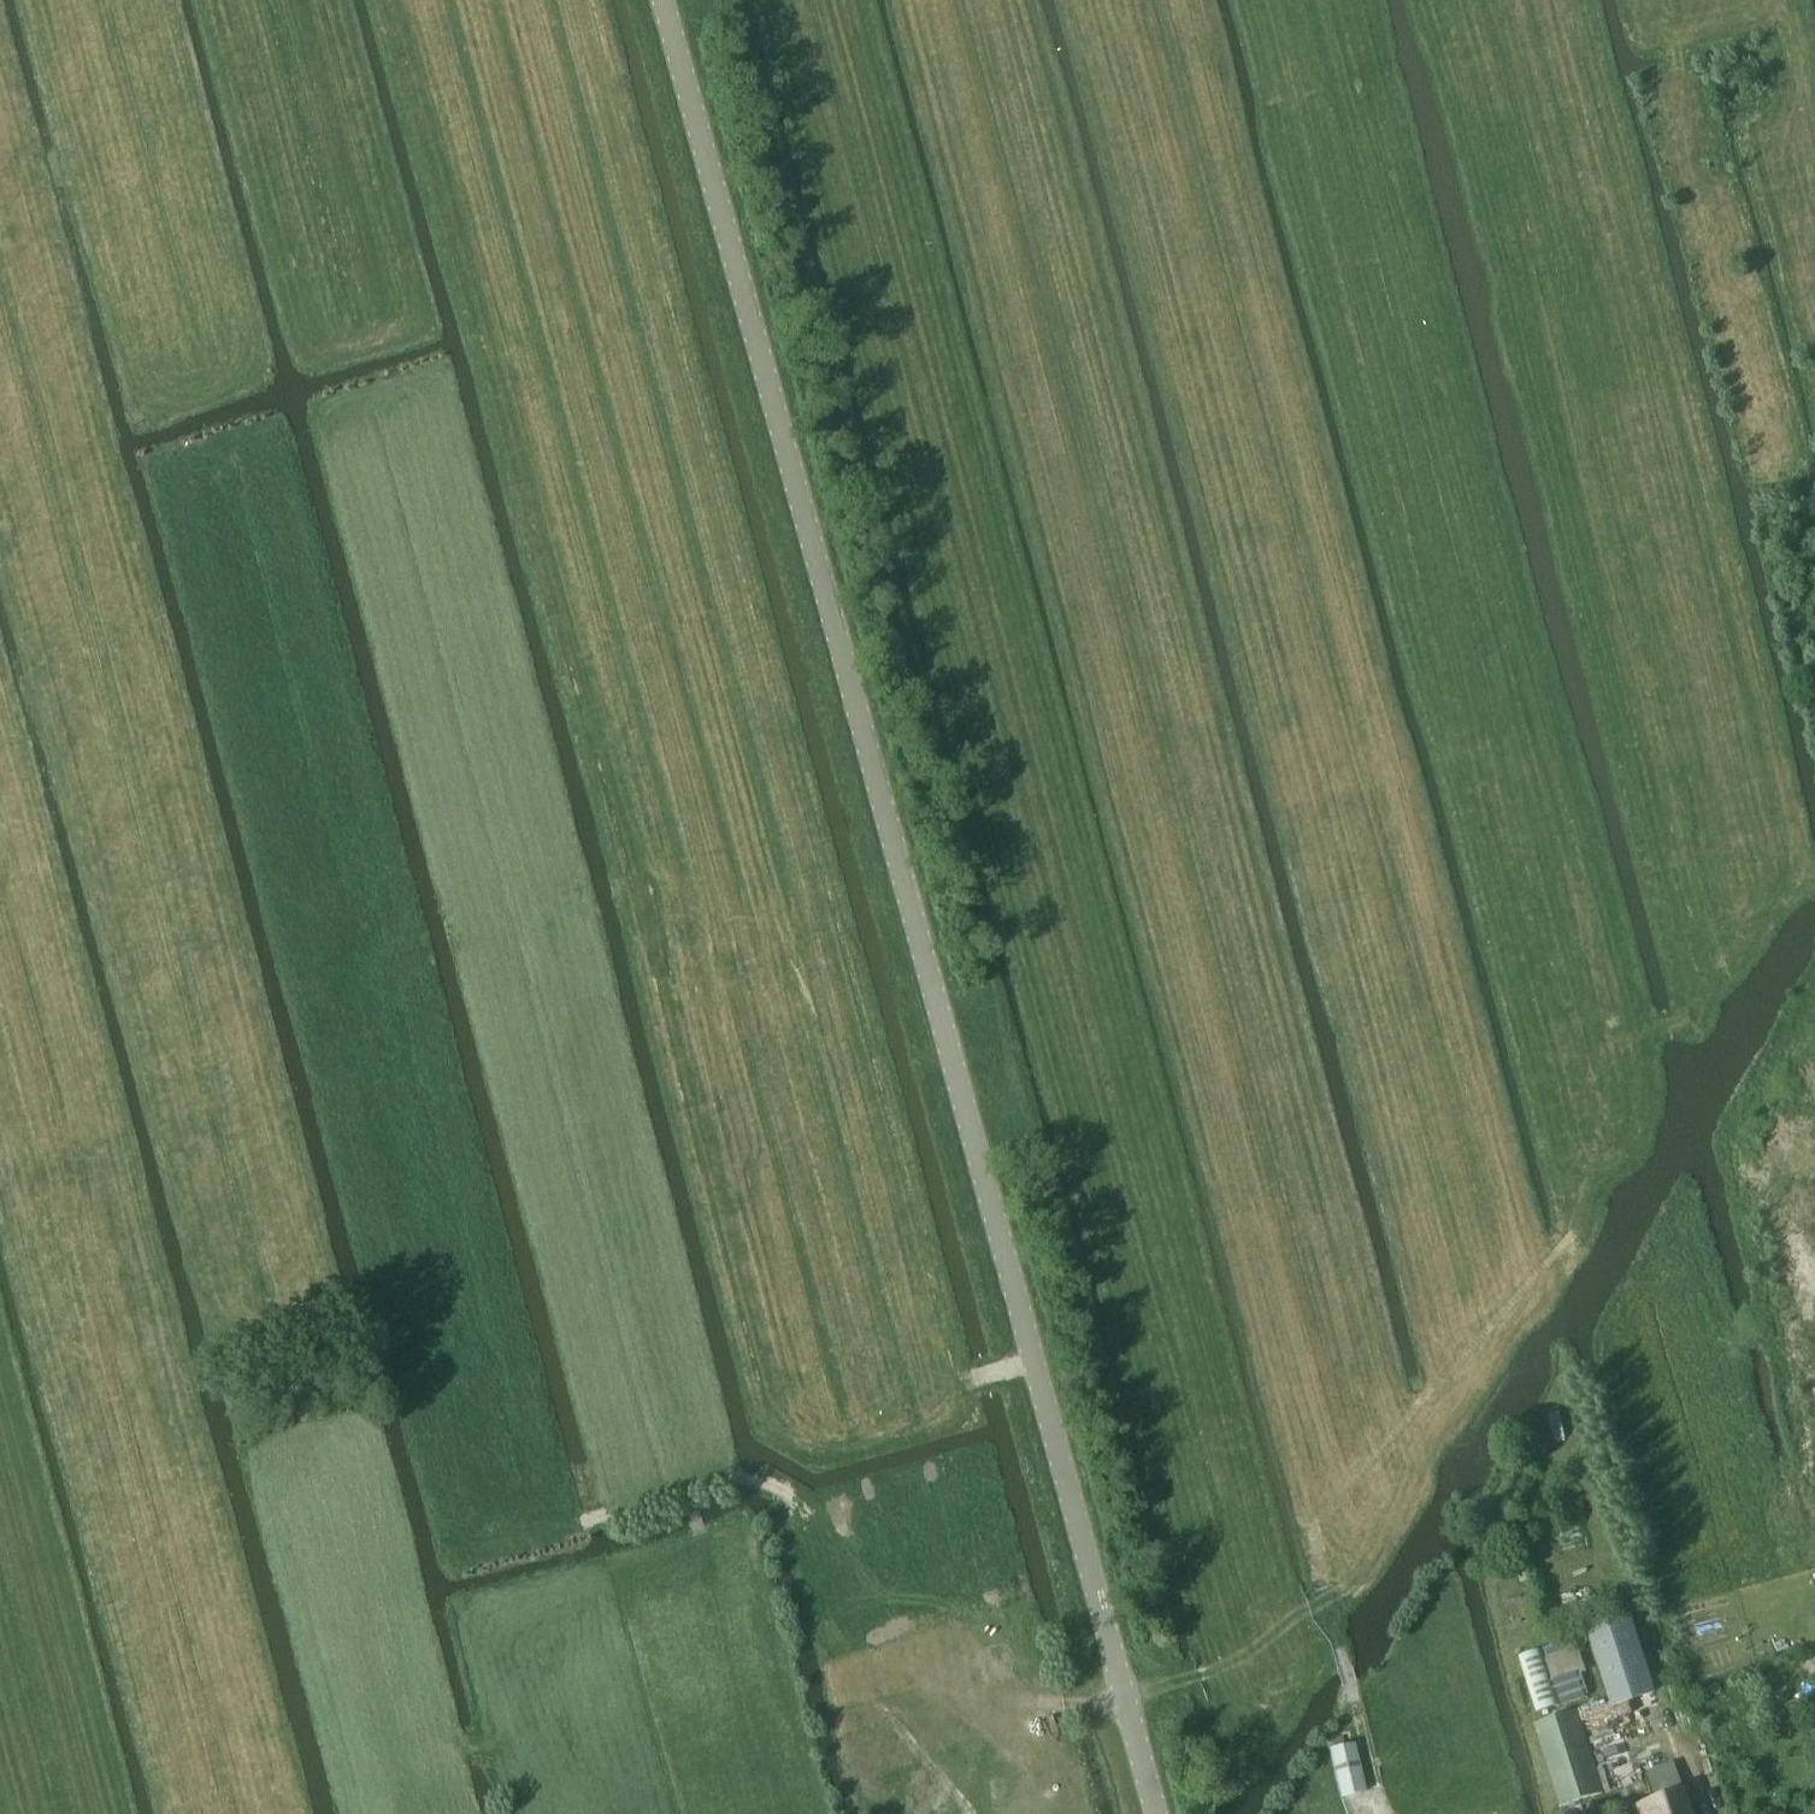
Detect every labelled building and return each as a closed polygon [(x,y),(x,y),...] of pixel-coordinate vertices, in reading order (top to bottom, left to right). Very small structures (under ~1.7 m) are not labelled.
[(1631,1618),(1590,1631),(1614,1705),(1654,1692),(1631,1618)] [(1538,1712),(1557,1706),(1540,1650),(1521,1656),(1538,1712)] [(1535,1724),(1562,1810),(1605,1797),(1578,1710),(1535,1724)] [(1329,1750),(1341,1799),(1366,1793),(1354,1744),(1329,1750)] [(1657,1799),(1634,1806),(1637,1813),(1692,1813),(1685,1790),(1657,1799)]
